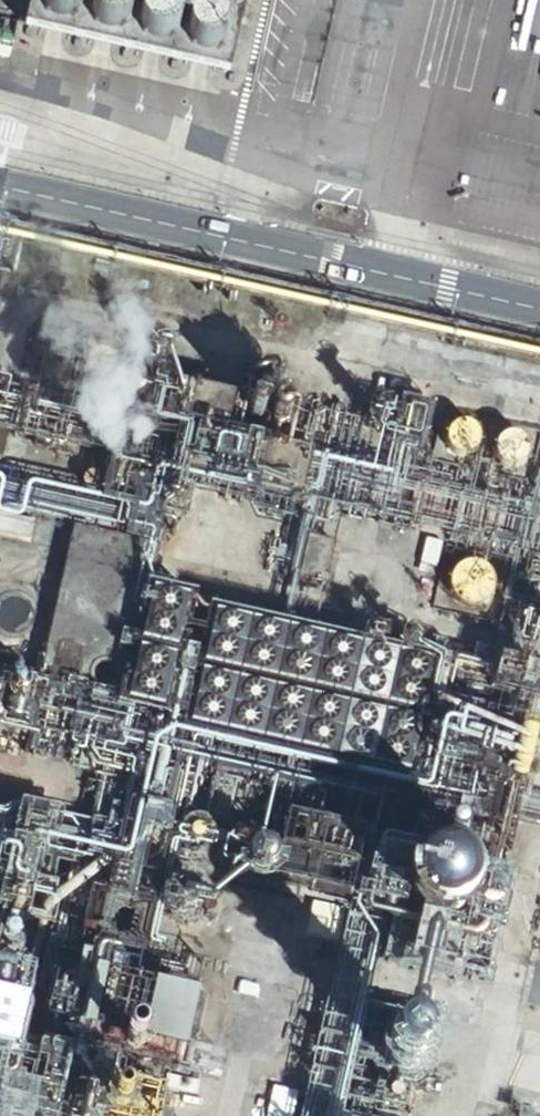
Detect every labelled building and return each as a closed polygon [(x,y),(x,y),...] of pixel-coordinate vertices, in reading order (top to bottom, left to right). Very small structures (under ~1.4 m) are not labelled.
[(78,9),(78,3),(77,0),(37,0),(36,3),(36,8),(38,13),(41,18),(45,21),(49,24),(54,25),(60,25),(65,24),(69,21),(73,18),(76,14),(78,9)] [(127,20),(127,15),(126,10),(124,5),(120,1),(119,0),(93,0),(92,1),(88,5),(86,10),(85,15),(85,20),(87,25),(90,30),(94,33),(98,36),(103,37),(109,37),(113,36),(118,34),(122,30),(125,25),(127,20)] [(198,2),(202,6),(207,9),(212,10),(217,10),(222,9),(227,6),(231,3),(232,0),(197,0),(198,2)] [(174,36),(175,31),(176,26),(175,20),(173,16),(169,11),(165,8),(160,6),(155,6),(150,6),(145,8),(141,11),(137,15),(135,20),(134,25),(134,30),(136,36),(138,40),(142,44),(147,46),(152,48),(157,48),(162,46),(167,44),(171,40),(174,36)] [(224,47),(225,41),(226,36),(225,31),(223,26),(219,22),(215,19),(210,17),(205,16),(200,17),(195,19),(190,22),(187,26),(185,31),(184,36),(184,41),(186,46),(189,51),(192,54),(197,57),(202,58),(207,58),(212,57),(217,54),(221,51),(224,47)] [(114,364),(114,361),(113,357),(112,354),(110,351),(107,349),(104,348),(100,347),(96,348),(94,349),(91,351),(88,354),(87,357),(86,360),(86,364),(87,367),(89,370),(92,372),(95,374),(98,375),(102,375),(105,374),(108,372),(111,370),(112,367),(114,364)] [(478,444),(479,440),(480,436),(479,431),(477,428),(474,425),(471,422),(467,421),(463,420),(459,421),(455,422),(452,424),(449,427),(447,432),(447,435),(447,440),(448,443),(450,447),(453,450),(457,452),(461,453),(465,453),(469,452),(472,450),(475,447),(478,444)] [(527,454),(528,450),(528,446),(528,442),(526,438),(523,435),(520,432),(516,431),(512,430),(508,431),(504,432),(501,435),(498,438),(496,441),(495,446),(496,450),(497,454),(499,457),(502,460),(506,462),(510,463),(514,463),(518,462),(522,460),(524,458),(527,454)] [(493,589),(494,583),(495,578),(494,572),(491,567),(488,563),(484,560),(478,558),(473,557),(467,557),(462,559),(457,563),(454,567),(452,572),(450,577),(451,583),(452,588),(455,593),(460,597),(464,600),(470,601),(475,601),(481,600),(486,597),(490,593),(493,589)] [(32,614),(32,609),(31,605),(30,601),(27,598),(23,595),(19,593),(14,592),(10,593),(6,595),(2,597),(0,600),(0,622),(3,625),(7,627),(12,628),(16,628),(20,627),(25,625),(28,622),(30,618),(32,614)] [(275,644),(275,641),(274,637),(272,635),(269,633),(266,632),(262,632),(259,634),(257,637),(256,640),(256,644),(258,647),(260,649),(264,651),(267,651),(270,650),(273,647),(275,644)] [(120,675),(120,672),(119,668),(118,666),(115,663),(113,661),(110,660),(106,659),(103,659),(99,661),(97,663),(95,665),(93,669),(92,672),(92,676),(94,679),(95,682),(98,684),(101,686),(104,686),(107,687),(111,686),(114,684),(117,681),(118,679),(120,675)] [(460,846),(460,843),(459,839),(457,836),(454,834),(451,834),(447,834),(444,836),(442,839),(441,842),(441,846),(443,849),(445,851),(449,852),(452,853),(455,851),(458,849),(460,846)] [(5,953),(18,899),(32,903),(38,880),(22,876),(28,854),(0,848),(0,952),(5,953)] [(471,893),(471,890),(472,886),(471,882),(471,878),(469,874),(468,871),(466,867),(463,864),(461,862),(457,859),(454,857),(450,856),(446,855),(443,854),(439,854),(435,855),(431,856),(427,857),(424,859),(420,861),(418,864),(415,867),(413,870),(412,874),(410,878),(409,881),(409,885),(409,889),(410,893),(411,896),(413,900),(415,904),(417,906),(420,909),(423,912),(427,914),(431,915),(434,916),(438,917),(442,917),(446,916),(450,915),(454,914),(457,912),(460,910),(463,907),(466,904),(468,901),(469,897),(471,893)] [(93,971),(77,1044),(178,1066),(194,993),(93,971)] [(407,1074),(399,1104),(421,1109),(420,1115),(453,1115),(460,1088),(407,1074)]
